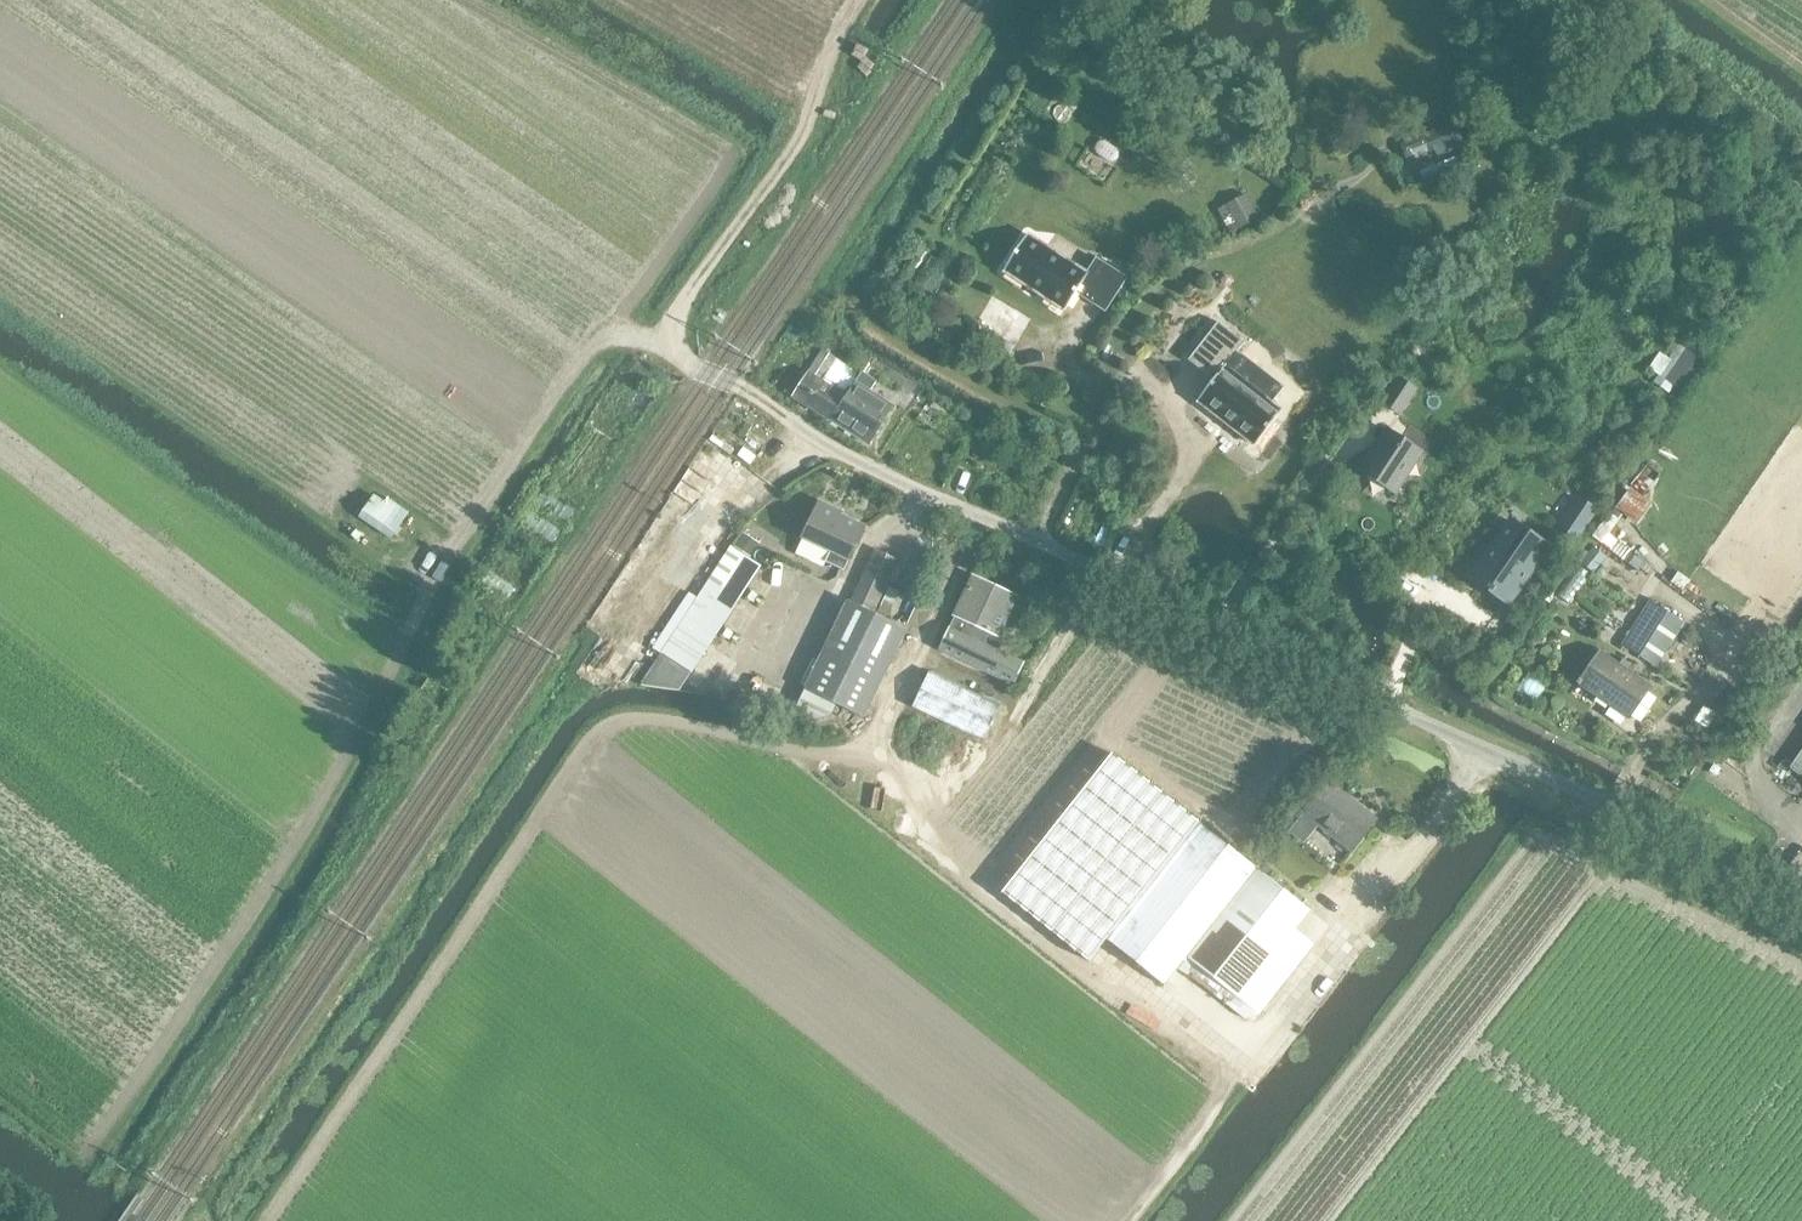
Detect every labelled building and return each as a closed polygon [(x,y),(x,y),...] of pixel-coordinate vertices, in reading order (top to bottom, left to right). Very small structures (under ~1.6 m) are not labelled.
[(1455,120),(1399,143),(1408,163),(1435,152),(1437,157),(1460,147),(1465,145),(1463,140),(1455,120)] [(1230,232),(1258,217),(1245,193),(1217,208),(1230,232)] [(1020,255),(998,293),(1061,329),(1083,292),(1020,255)] [(1218,321),(1188,359),(1213,379),(1197,400),(1254,445),(1281,410),(1270,401),(1281,386),(1265,373),(1237,351),(1244,342),(1218,321)] [(923,335),(944,348),(948,340),(927,328),(923,335)] [(1683,392),(1705,362),(1679,344),(1669,358),(1659,352),(1648,367),(1683,392)] [(828,421),(829,419),(859,374),(835,358),(836,357),(821,348),(809,370),(810,370),(793,396),(828,421)] [(860,375),(859,374),(829,419),(868,443),(884,416),(890,405),(868,391),(881,372),(868,363),(860,375)] [(1404,411),(1417,382),(1397,373),(1384,402),(1404,411)] [(1387,429),(1360,469),(1394,491),(1420,451),(1387,429)] [(1650,501),(1630,487),(1615,507),(1635,522),(1650,501)] [(374,495),(360,517),(391,537),(405,515),(374,495)] [(1579,498),(1560,526),(1576,537),(1595,509),(1579,498)] [(843,570),(864,526),(840,514),(842,512),(819,501),(795,553),(822,566),(825,561),(843,570)] [(1614,507),(1592,535),(1601,543),(1623,514),(1614,507)] [(1479,566),(1478,567),(1479,568),(1480,567),(1494,577),(1489,583),(1487,587),(1493,591),(1508,601),(1546,545),(1510,520),(1510,522),(1479,566)] [(743,534),(735,546),(750,556),(758,544),(743,534)] [(1647,575),(1653,568),(1644,561),(1645,560),(1616,538),(1608,548),(1637,570),(1638,568),(1647,575)] [(640,684),(679,689),(761,566),(731,545),(697,597),(689,592),(652,648),(660,653),(640,684)] [(1593,572),(1606,555),(1592,545),(1580,561),(1593,572)] [(898,559),(876,548),(851,601),(847,599),(804,688),(793,711),(812,720),(831,714),(836,704),(861,716),(905,627),(874,612),(898,559)] [(938,649),(1012,684),(1023,662),(984,643),(990,630),(998,633),(1015,596),(972,576),(955,614),(938,649)] [(1656,667),(1685,622),(1651,599),(1621,644),(1656,667)] [(1476,638),(1467,651),(1476,658),(1485,644),(1476,638)] [(1651,686),(1598,650),(1577,681),(1630,718),(1651,686)] [(911,706),(983,740),(1001,705),(928,671),(911,706)] [(1693,743),(1688,751),(1698,757),(1704,750),(1693,743)] [(1789,766),(1801,775),(1801,747),(1789,766)] [(1351,850),(1375,819),(1326,782),(1302,812),(1351,850)] [(1106,939),(1164,984),(1186,956),(1195,963),(1259,1013),(1314,944),(1295,928),(1309,909),(1200,822),(1106,939)]
